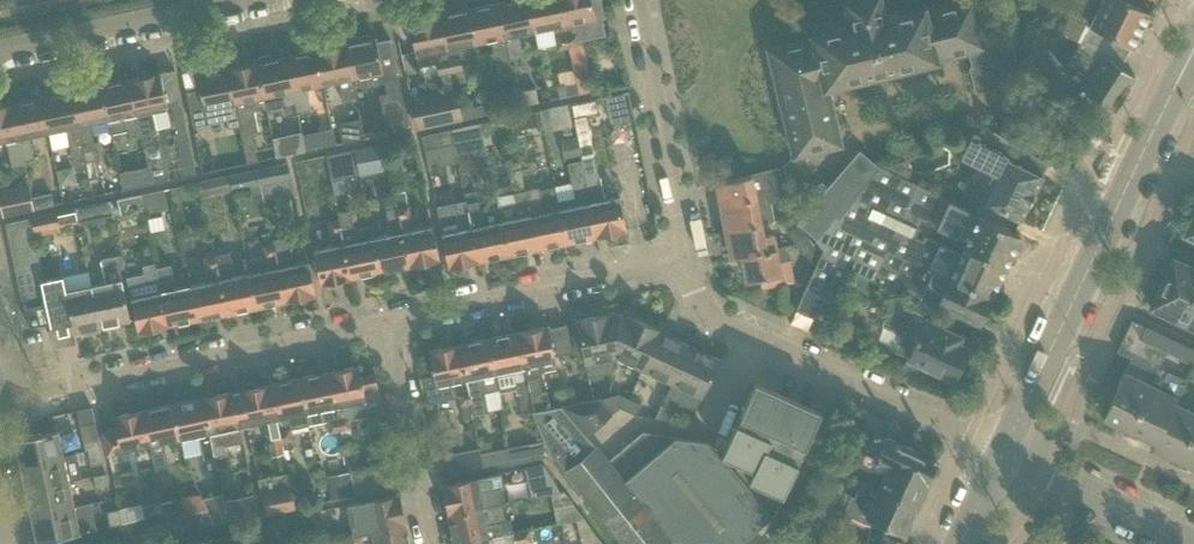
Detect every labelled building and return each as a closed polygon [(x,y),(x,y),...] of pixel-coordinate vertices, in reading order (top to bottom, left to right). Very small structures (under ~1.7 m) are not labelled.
[(498,2),(509,57),(510,59),(521,57),(522,57),(518,35),(521,34),(535,32),(535,31),(528,0),(509,0),(498,2)] [(535,31),(535,32),(559,27),(560,35),(554,36),(557,50),(569,47),(559,0),(528,0),(535,31)] [(569,47),(584,44),(582,39),(604,35),(601,17),(603,17),(600,0),(559,0),(569,47)] [(794,155),(840,144),(826,86),(971,50),(975,66),(970,67),(976,91),(1020,80),(1008,33),(983,40),(973,0),(967,0),(925,10),(925,7),(899,13),(898,10),(893,11),(890,1),(881,3),(880,0),(845,0),(848,12),(838,14),(841,24),(835,25),(836,29),(811,35),(812,39),(768,49),(794,155)] [(1070,15),(1132,46),(1150,11),(1128,0),(1040,0),(1070,15)] [(1150,11),(1155,0),(1128,0),(1150,11)] [(498,2),(468,8),(476,43),(476,44),(491,41),(498,75),(512,72),(510,59),(509,57),(498,2)] [(468,8),(439,15),(450,69),(451,72),(462,69),(460,58),(462,58),(459,47),(476,44),(476,43),(468,8)] [(425,18),(424,13),(412,15),(413,20),(409,21),(414,44),(418,66),(436,62),(439,74),(451,72),(450,69),(439,15),(425,18)] [(1126,58),(1132,46),(1070,15),(1062,31),(1081,41),(1068,64),(1089,78),(1082,88),(1114,112),(1136,77),(1121,66),(1126,58)] [(359,41),(345,44),(357,100),(369,98),(367,88),(367,86),(365,78),(383,74),(385,82),(386,92),(379,93),(384,120),(387,133),(387,134),(409,130),(402,93),(397,69),(391,40),(376,43),(375,38),(371,38),(370,34),(359,36),(359,41)] [(345,44),(316,50),(323,85),(339,82),(343,103),(345,103),(354,101),(357,100),(345,44)] [(316,50),(286,56),(298,113),(310,110),(311,110),(307,88),(323,85),(316,50)] [(260,62),(257,62),(264,97),(266,107),(269,107),(271,109),(280,107),(282,104),(285,103),(287,115),(298,113),(286,56),(271,59),(270,55),(259,57),(260,62)] [(587,58),(572,61),(576,82),(578,94),(593,90),(587,58)] [(257,62),(227,68),(239,126),(247,163),(258,161),(251,132),(257,131),(253,110),(256,109),(266,107),(264,97),(257,62)] [(200,89),(186,92),(193,126),(226,120),(227,128),(239,126),(227,68),(197,75),(200,89)] [(173,70),(130,79),(142,135),(148,166),(152,184),(170,180),(158,131),(156,131),(151,111),(167,107),(171,106),(180,104),(178,93),(173,70)] [(130,79),(101,85),(108,119),(111,134),(129,130),(130,138),(142,135),(130,79)] [(576,82),(556,86),(559,98),(578,94),(576,82)] [(101,85),(71,91),(83,148),(85,159),(86,162),(87,168),(90,180),(100,178),(96,160),(102,159),(98,141),(94,142),(90,123),(108,119),(101,85)] [(536,88),(515,92),(518,107),(539,103),(536,88)] [(410,99),(416,129),(460,120),(458,109),(454,90),(410,99)] [(71,91),(42,97),(49,132),(52,149),(70,145),(71,150),(74,161),(76,170),(87,168),(86,162),(85,159),(83,148),(71,91)] [(606,95),(612,122),(634,118),(629,91),(606,95)] [(42,97),(12,103),(24,160),(35,157),(33,145),(27,146),(25,137),(49,132),(42,97)] [(594,99),(572,104),(582,156),(593,153),(585,114),(597,112),(594,99)] [(6,141),(11,167),(25,165),(24,160),(12,103),(0,106),(0,142),(6,141)] [(180,104),(171,106),(186,177),(195,175),(180,104)] [(570,104),(548,108),(552,131),(574,126),(570,104)] [(481,105),(458,109),(460,120),(483,115),(481,105)] [(524,113),(511,116),(513,131),(543,125),(540,110),(524,113)] [(344,122),(339,128),(342,143),(364,139),(360,119),(344,122)] [(473,124),(450,129),(453,143),(455,153),(478,149),(473,124)] [(962,157),(961,158),(987,170),(993,173),(981,199),(1021,218),(1043,175),(1041,174),(1048,162),(1015,143),(994,131),(987,127),(985,125),(980,136),(973,133),(968,143),(962,157)] [(450,129),(421,136),(424,149),(453,143),(450,129)] [(320,131),(302,135),(305,150),(305,151),(324,147),(320,131)] [(301,132),(287,135),(291,154),(305,151),(305,150),(302,135),(301,132)] [(576,136),(560,139),(564,161),(581,158),(576,136)] [(367,146),(353,149),(353,150),(359,175),(359,176),(373,173),(367,146)] [(353,150),(326,156),(331,181),(359,175),(353,150)] [(802,219),(799,221),(800,222),(817,237),(853,197),(878,168),(860,152),(802,219)] [(595,157),(582,160),(598,236),(627,230),(620,196),(604,199),(595,157)] [(576,205),(561,208),(568,243),(598,236),(586,179),(582,160),(568,163),(571,182),(576,205)] [(906,160),(883,168),(908,181),(911,170),(906,160)] [(288,163),(259,169),(261,180),(273,178),(274,184),(291,180),(288,163)] [(519,163),(509,165),(510,170),(514,193),(525,190),(519,163)] [(148,166),(119,173),(123,190),(152,184),(148,166)] [(878,168),(853,197),(901,219),(919,227),(1005,266),(1005,265),(1019,234),(968,210),(908,181),(883,168),(880,169),(878,168)] [(259,169),(230,175),(232,186),(261,180),(259,169)] [(750,175),(716,183),(726,230),(726,231),(763,223),(774,220),(771,203),(780,201),(773,169),(766,171),(750,175)] [(220,178),(198,182),(201,198),(223,193),(220,178)] [(4,215),(34,209),(32,197),(30,185),(0,192),(0,195),(4,215)] [(537,188),(526,190),(539,249),(568,243),(561,208),(544,211),(539,187),(537,188)] [(163,189),(142,193),(145,210),(146,213),(164,209),(167,209),(163,189)] [(405,190),(395,193),(398,206),(408,204),(405,190)] [(476,190),(465,192),(466,199),(467,202),(468,205),(480,261),(509,255),(499,208),(480,212),(478,200),(476,190)] [(517,205),(499,208),(509,255),(539,249),(526,190),(525,190),(514,193),(517,205)] [(52,193),(32,197),(34,209),(54,205),(52,193)] [(142,193),(117,198),(121,215),(145,210),(142,193)] [(901,219),(853,197),(817,237),(815,240),(823,249),(796,309),(826,323),(851,267),(875,277),(888,249),(901,219)] [(111,200),(75,208),(78,220),(79,225),(114,218),(111,200)] [(459,229),(442,232),(444,244),(449,267),(480,261),(467,202),(466,203),(466,200),(453,203),(459,229)] [(408,204),(398,206),(410,265),(439,259),(434,235),(432,224),(409,229),(407,219),(412,218),(409,204),(408,204)] [(390,233),(373,236),(381,271),(410,265),(399,209),(398,206),(385,209),(388,223),(390,233)] [(75,208),(58,212),(60,224),(78,220),(75,208)] [(350,211),(338,214),(339,219),(351,277),(381,271),(373,236),(371,226),(353,230),(350,211)] [(58,212),(31,217),(34,230),(60,225),(60,224),(58,212)] [(1193,238),(1193,213),(1184,234),(1193,238)] [(29,217),(6,222),(9,235),(34,230),(31,217),(29,217)] [(351,277),(339,219),(326,221),(329,235),(334,234),(336,244),(313,248),(321,283),(351,277)] [(901,219),(888,249),(933,271),(990,298),(1005,266),(919,227),(901,219)] [(763,223),(726,231),(732,257),(742,255),(775,248),(772,235),(766,236),(763,223)] [(798,224),(787,233),(797,245),(808,237),(798,224)] [(34,230),(9,235),(11,249),(36,244),(34,230)] [(284,237),(272,239),(273,243),(285,301),(315,294),(308,259),(294,262),(289,240),(284,237)] [(808,237),(797,245),(811,262),(817,248),(808,237)] [(265,256),(246,260),(248,272),(256,307),(285,301),(273,243),(262,245),(265,256)] [(36,244),(11,249),(14,262),(39,257),(36,244)] [(775,248),(742,255),(747,280),(761,278),(763,287),(783,283),(779,262),(787,260),(784,246),(775,248)] [(875,277),(873,280),(904,294),(919,301),(927,283),(944,291),(938,304),(956,313),(978,323),(990,298),(888,249),(875,277)] [(229,252),(214,255),(226,313),(256,307),(248,272),(234,275),(229,252)] [(106,281),(90,284),(99,326),(130,320),(119,270),(125,268),(122,255),(101,259),(106,281)] [(212,279),(190,284),(197,319),(226,313),(214,255),(203,257),(206,270),(210,269),(212,279)] [(39,257),(14,262),(17,275),(42,270),(39,257)] [(1193,298),(1193,268),(1173,258),(1170,264),(1167,262),(1161,277),(1163,278),(1161,283),(1193,298)] [(144,273),(127,277),(127,278),(138,331),(168,325),(156,267),(155,263),(142,266),(144,273)] [(170,264),(156,267),(168,325),(197,319),(190,284),(175,287),(170,264)] [(42,270),(17,275),(20,289),(45,284),(44,279),(42,270)] [(47,297),(25,302),(26,306),(46,302),(50,322),(71,317),(74,331),(83,329),(84,332),(87,334),(96,332),(97,329),(97,326),(99,326),(90,284),(66,289),(63,275),(44,279),(45,284),(47,297)] [(1150,307),(1193,328),(1193,298),(1161,283),(1150,307)] [(25,302),(47,297),(45,284),(20,289),(22,302),(25,302)] [(891,304),(881,325),(902,335),(894,351),(913,360),(912,362),(913,364),(925,370),(927,369),(929,367),(953,378),(971,340),(969,339),(968,341),(947,331),(920,318),(926,304),(919,301),(904,294),(903,297),(901,296),(896,306),(891,304)] [(30,326),(50,322),(46,302),(26,306),(30,326)] [(585,362),(615,356),(620,313),(611,315),(610,312),(577,319),(585,362)] [(615,356),(642,369),(659,331),(660,329),(629,315),(628,317),(620,313),(615,356)] [(548,325),(518,332),(531,391),(535,410),(535,411),(545,409),(545,408),(549,401),(546,391),(542,392),(541,388),(546,387),(544,378),(543,378),(541,371),(556,368),(553,355),(555,355),(572,351),(566,324),(549,328),(548,325)] [(1139,339),(1163,350),(1169,337),(1145,326),(1139,339)] [(671,382),(689,345),(659,331),(642,369),(671,382)] [(518,332),(489,338),(500,390),(516,386),(518,393),(522,413),(532,411),(535,411),(535,410),(531,391),(518,332)] [(489,338),(460,344),(472,402),(470,402),(472,414),(485,411),(482,394),(500,390),(489,338)] [(1169,353),(1193,366),(1193,350),(1175,341),(1169,353)] [(460,400),(461,404),(470,402),(472,402),(460,344),(430,350),(435,377),(437,385),(454,381),(457,394),(459,394),(460,400)] [(689,345),(671,382),(703,397),(720,359),(689,345)] [(374,372),(361,375),(359,365),(329,371),(341,427),(341,429),(350,427),(351,427),(349,415),(344,416),(341,404),(379,396),(374,372)] [(329,371),(299,378),(309,424),(326,420),(328,430),(341,427),(329,371)] [(1152,385),(1129,430),(1155,442),(1175,404),(1178,398),(1186,380),(1167,371),(1159,389),(1152,385)] [(1152,385),(1124,372),(1102,418),(1129,430),(1152,385)] [(437,385),(435,377),(422,380),(428,406),(460,400),(459,394),(457,394),(454,381),(437,385)] [(299,378),(270,384),(282,447),(284,447),(294,445),(290,428),(309,424),(299,378)] [(817,419),(821,410),(756,381),(722,456),(768,512),(769,512),(774,514),(817,419)] [(243,407),(237,408),(240,425),(247,424),(264,420),(266,431),(271,455),(276,454),(280,474),(287,472),(286,464),(282,447),(270,384),(255,387),(254,382),(243,384),(242,385),(243,389),(240,390),(243,407)] [(220,394),(203,397),(215,455),(226,453),(224,445),(243,441),(240,425),(237,408),(243,407),(240,390),(233,391),(220,394)] [(504,407),(500,390),(482,394),(485,411),(504,407)] [(618,395),(613,405),(619,407),(619,408),(624,410),(624,409),(629,400),(618,395)] [(203,397),(173,404),(181,438),(185,458),(201,454),(202,459),(215,456),(215,455),(203,397)] [(600,398),(562,405),(587,435),(613,413),(600,398)] [(624,409),(624,410),(635,415),(640,405),(629,400),(624,409)] [(461,404),(460,405),(463,419),(473,417),(472,414),(470,402),(461,404)] [(173,404),(144,410),(151,444),(150,444),(155,469),(168,466),(163,442),(181,438),(173,404)] [(1175,404),(1155,442),(1152,449),(1178,461),(1193,431),(1193,413),(1175,404)] [(532,411),(545,443),(550,455),(553,459),(556,457),(565,470),(624,543),(679,543),(609,461),(587,435),(562,405),(545,409),(535,411),(532,411)] [(661,405),(655,418),(668,420),(673,410),(661,405)] [(76,410),(50,415),(53,429),(79,424),(76,410)] [(108,453),(151,444),(144,410),(114,416),(117,429),(104,432),(108,453)] [(869,412),(862,426),(876,431),(880,433),(886,420),(869,412)] [(95,421),(80,424),(85,451),(88,450),(101,447),(98,433),(95,421)] [(350,427),(341,429),(343,440),(352,438),(350,427)] [(14,438),(20,465),(64,455),(59,429),(14,438)] [(876,431),(866,453),(928,481),(938,459),(935,458),(937,455),(935,454),(935,453),(920,446),(918,450),(880,433),(876,431)] [(1178,461),(1193,469),(1193,431),(1178,461)] [(644,432),(632,442),(648,461),(676,437),(644,432)] [(625,480),(679,543),(739,543),(772,517),(772,516),(769,512),(768,512),(722,456),(709,441),(676,437),(648,461),(636,471),(625,480)] [(632,442),(620,452),(636,471),(648,461),(632,442)] [(545,443),(500,451),(502,464),(550,455),(545,443)] [(101,447),(88,450),(91,465),(104,462),(101,447)] [(479,448),(446,454),(450,476),(482,470),(482,468),(480,452),(479,448)] [(492,450),(480,452),(482,468),(488,467),(502,464),(500,451),(499,448),(492,450)] [(620,452),(609,461),(625,480),(636,471),(620,452)] [(864,480),(864,481),(917,505),(928,481),(866,453),(861,464),(883,475),(877,486),(864,480)] [(20,465),(25,490),(70,481),(64,455),(20,465)] [(399,486),(394,463),(351,473),(356,495),(399,486)] [(543,464),(525,468),(531,498),(551,494),(560,492),(543,464)] [(280,474),(259,478),(260,481),(267,515),(295,509),(295,508),(288,475),(287,472),(280,474)] [(110,488),(106,473),(94,475),(97,491),(110,488)] [(443,484),(449,515),(495,505),(491,487),(504,484),(502,473),(443,484)] [(350,478),(328,483),(331,500),(354,496),(350,478)] [(25,490),(31,515),(75,506),(70,481),(25,490)] [(917,505),(864,481),(857,497),(837,488),(821,503),(870,525),(872,519),(904,534),(917,505)] [(575,507),(560,492),(551,494),(554,511),(575,507)] [(203,498),(202,499),(207,509),(213,525),(229,522),(224,500),(223,493),(203,498)] [(366,500),(347,504),(354,534),(407,523),(400,493),(377,498),(366,500)] [(227,500),(224,500),(229,522),(258,516),(254,494),(227,500)] [(161,502),(141,507),(144,517),(164,513),(161,502)] [(141,503),(120,508),(123,523),(144,517),(141,507),(141,503)] [(449,515),(455,543),(512,532),(510,520),(506,521),(502,504),(495,505),(449,515)] [(75,506),(31,515),(36,542),(82,532),(82,531),(80,531),(75,506)] [(575,507),(554,511),(557,523),(584,517),(575,507)] [(107,511),(110,526),(123,523),(120,508),(107,511)] [(164,518),(181,536),(194,527),(192,525),(177,509),(164,518)] [(207,509),(184,514),(192,525),(194,527),(195,529),(196,528),(213,525),(207,509)] [(375,543),(411,543),(407,523),(354,534),(348,536),(350,543),(363,543),(364,543),(363,538),(373,536),(375,543)] [(915,543),(878,527),(871,543),(915,543)] [(455,543),(526,543),(533,543),(530,529),(526,529),(512,532),(455,543)] [(775,543),(776,543),(798,543),(792,540),(782,534),(775,543)]
